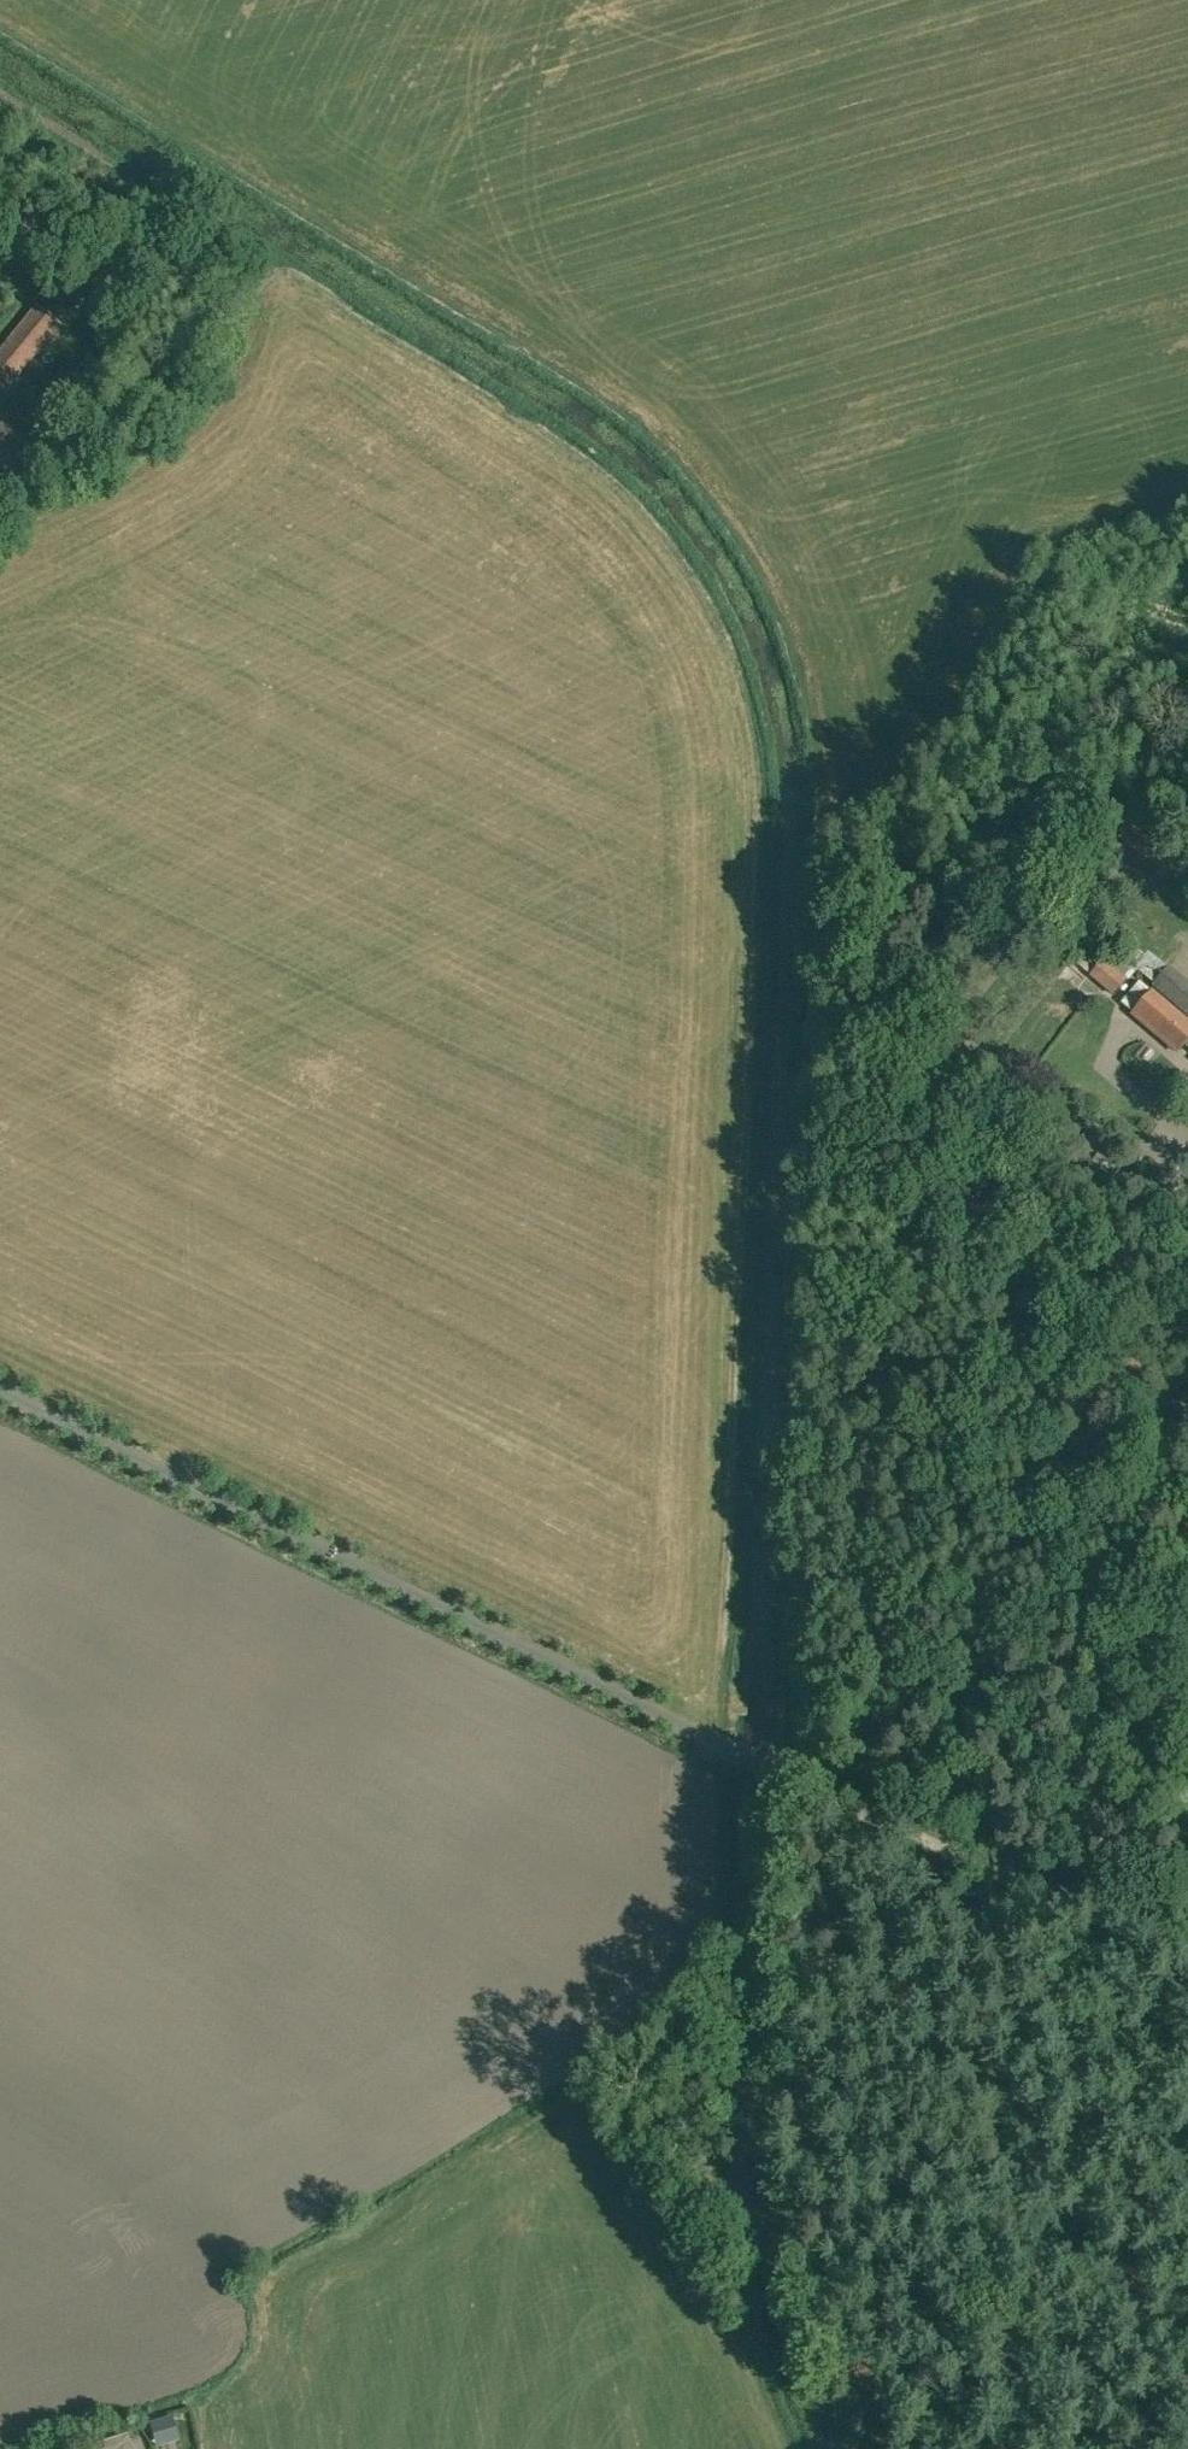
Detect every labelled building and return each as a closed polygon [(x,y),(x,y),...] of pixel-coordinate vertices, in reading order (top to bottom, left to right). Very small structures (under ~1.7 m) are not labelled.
[(22,374),(61,325),(54,319),(36,304),(0,348),(0,392),(4,395),(22,374)] [(5,422),(0,425),(0,472),(2,475),(27,460),(5,422)] [(1166,875),(1172,865),(1177,856),(1137,828),(1128,821),(1126,823),(1115,841),(1124,847),(1140,859),(1142,857),(1166,875)] [(1168,964),(1151,986),(1187,1016),(1187,981),(1168,964)] [(1115,965),(1102,980),(1125,1000),(1139,984),(1115,965)] [(1176,1051),(1187,1037),(1187,1024),(1151,992),(1132,1014),(1176,1051)] [(1131,1199),(1128,1188),(1112,1192),(1115,1203),(1131,1199)]
